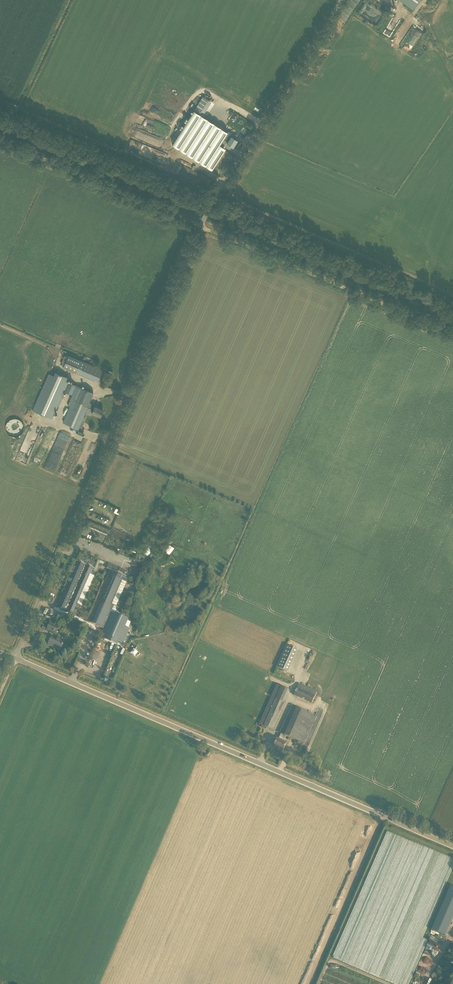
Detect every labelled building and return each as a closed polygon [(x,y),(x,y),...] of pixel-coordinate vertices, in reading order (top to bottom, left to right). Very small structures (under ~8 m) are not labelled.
[(403,1),(413,8),(419,0),(402,0),(403,1)] [(204,112),(210,100),(201,95),(195,108),(204,112)] [(227,131),(194,110),(193,110),(172,143),(211,168),(224,147),(223,147),(220,145),(219,144),(223,138),(227,131)] [(231,136),(231,137),(226,134),(223,139),(227,141),(228,141),(227,143),(233,147),(237,140),(231,136)] [(163,153),(140,143),(138,147),(141,148),(148,151),(147,154),(149,155),(150,153),(160,157),(163,153)] [(103,369),(68,355),(68,356),(64,355),(61,364),(64,365),(63,367),(94,380),(95,378),(99,380),(103,369)] [(91,414),(92,412),(100,416),(103,409),(94,405),(94,406),(88,403),(93,392),(77,385),(66,381),(68,377),(55,371),(53,375),(49,373),(33,410),(52,418),(64,391),(72,394),(68,405),(70,406),(63,422),(77,428),(78,426),(82,428),(83,425),(79,424),(85,412),(91,414)] [(30,424),(15,458),(26,463),(41,429),(30,424)] [(62,452),(66,440),(56,436),(54,443),(60,445),(58,450),(62,452)] [(152,556),(153,551),(152,551),(156,537),(150,536),(146,554),(152,556)] [(164,551),(170,554),(173,546),(168,544),(164,551)] [(80,557),(78,562),(76,561),(74,567),(71,566),(69,572),(71,573),(56,608),(75,616),(79,605),(81,606),(94,576),(92,575),(94,569),(93,568),(95,563),(80,557)] [(109,563),(107,568),(109,569),(87,622),(104,629),(101,635),(123,645),(129,630),(125,628),(129,619),(111,611),(114,605),(116,606),(126,582),(127,579),(126,579),(126,577),(124,576),(126,571),(109,563)] [(135,570),(133,575),(139,578),(142,573),(135,570)] [(58,615),(55,621),(61,624),(64,618),(58,615)] [(57,635),(59,628),(49,624),(45,623),(42,628),(47,630),(57,635)] [(60,650),(62,646),(64,642),(51,637),(48,646),(51,647),(51,646),(60,650)] [(285,645),(276,668),(288,672),(297,649),(285,645)] [(127,651),(132,654),(128,660),(131,662),(137,652),(130,648),(127,651)] [(147,675),(154,667),(138,654),(132,661),(136,665),(136,666),(147,675)] [(312,703),(317,691),(298,683),(293,695),(312,703)] [(272,731),(284,703),(283,703),(289,690),(277,685),(259,725),(272,731)] [(303,744),(315,717),(292,707),(280,733),(281,734),(278,740),(277,739),(274,747),(283,751),(287,744),(283,742),(286,736),(303,744)] [(452,917),(452,888),(448,886),(431,934),(438,936),(439,934),(446,936),(452,917)]
